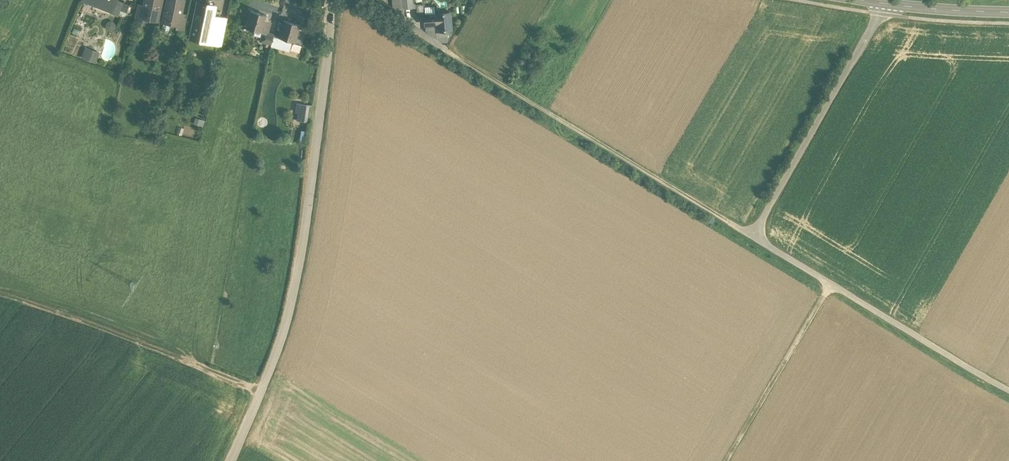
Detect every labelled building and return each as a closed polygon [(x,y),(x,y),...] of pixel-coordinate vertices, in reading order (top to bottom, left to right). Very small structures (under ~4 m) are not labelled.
[(110,10),(111,11),(115,0),(85,0),(110,10)] [(117,0),(115,0),(111,11),(110,10),(109,13),(118,17),(124,3),(117,0)] [(144,6),(141,17),(143,18),(150,19),(151,16),(158,18),(160,8),(161,0),(145,0),(144,6)] [(165,9),(163,22),(170,23),(171,24),(172,21),(178,22),(179,22),(181,14),(183,1),(183,0),(175,0),(173,0),(167,0),(165,9)] [(392,6),(395,10),(403,15),(403,8),(403,7),(402,0),(392,0),(392,6)] [(214,6),(198,3),(192,30),(199,31),(198,34),(197,34),(197,36),(198,36),(197,39),(204,41),(205,40),(212,42),(212,43),(213,43),(214,38),(219,18),(218,18),(212,17),(214,6)] [(137,4),(134,19),(142,21),(143,18),(141,17),(144,6),(137,4)] [(424,4),(416,5),(417,17),(424,16),(424,15),(425,14),(424,4)] [(266,15),(250,11),(246,27),(263,33),(265,33),(268,34),(268,33),(269,28),(263,26),(266,15)] [(425,14),(424,15),(424,16),(425,25),(435,24),(436,31),(449,30),(452,29),(450,12),(436,13),(436,14),(425,14)] [(187,15),(181,14),(179,22),(178,22),(177,28),(184,30),(187,15)] [(227,20),(219,18),(214,38),(223,40),(227,20)] [(300,25),(283,20),(279,36),(278,37),(281,38),(291,41),(301,44),(303,38),(297,36),(300,25)] [(170,23),(163,22),(161,29),(162,32),(164,33),(167,33),(169,30),(170,23)] [(449,30),(436,31),(436,37),(443,40),(447,40),(447,33),(449,33),(449,30)] [(268,34),(265,33),(265,36),(262,35),(260,41),(271,44),(274,35),(268,33),(268,34)] [(279,36),(274,35),(271,44),(279,47),(279,46),(281,38),(278,37),(279,36)] [(291,41),(281,38),(279,46),(289,49),(291,43),(291,41)] [(81,59),(96,62),(99,51),(84,47),(81,59)] [(312,107),(297,105),(296,111),(300,112),(299,120),(308,121),(312,107)]
